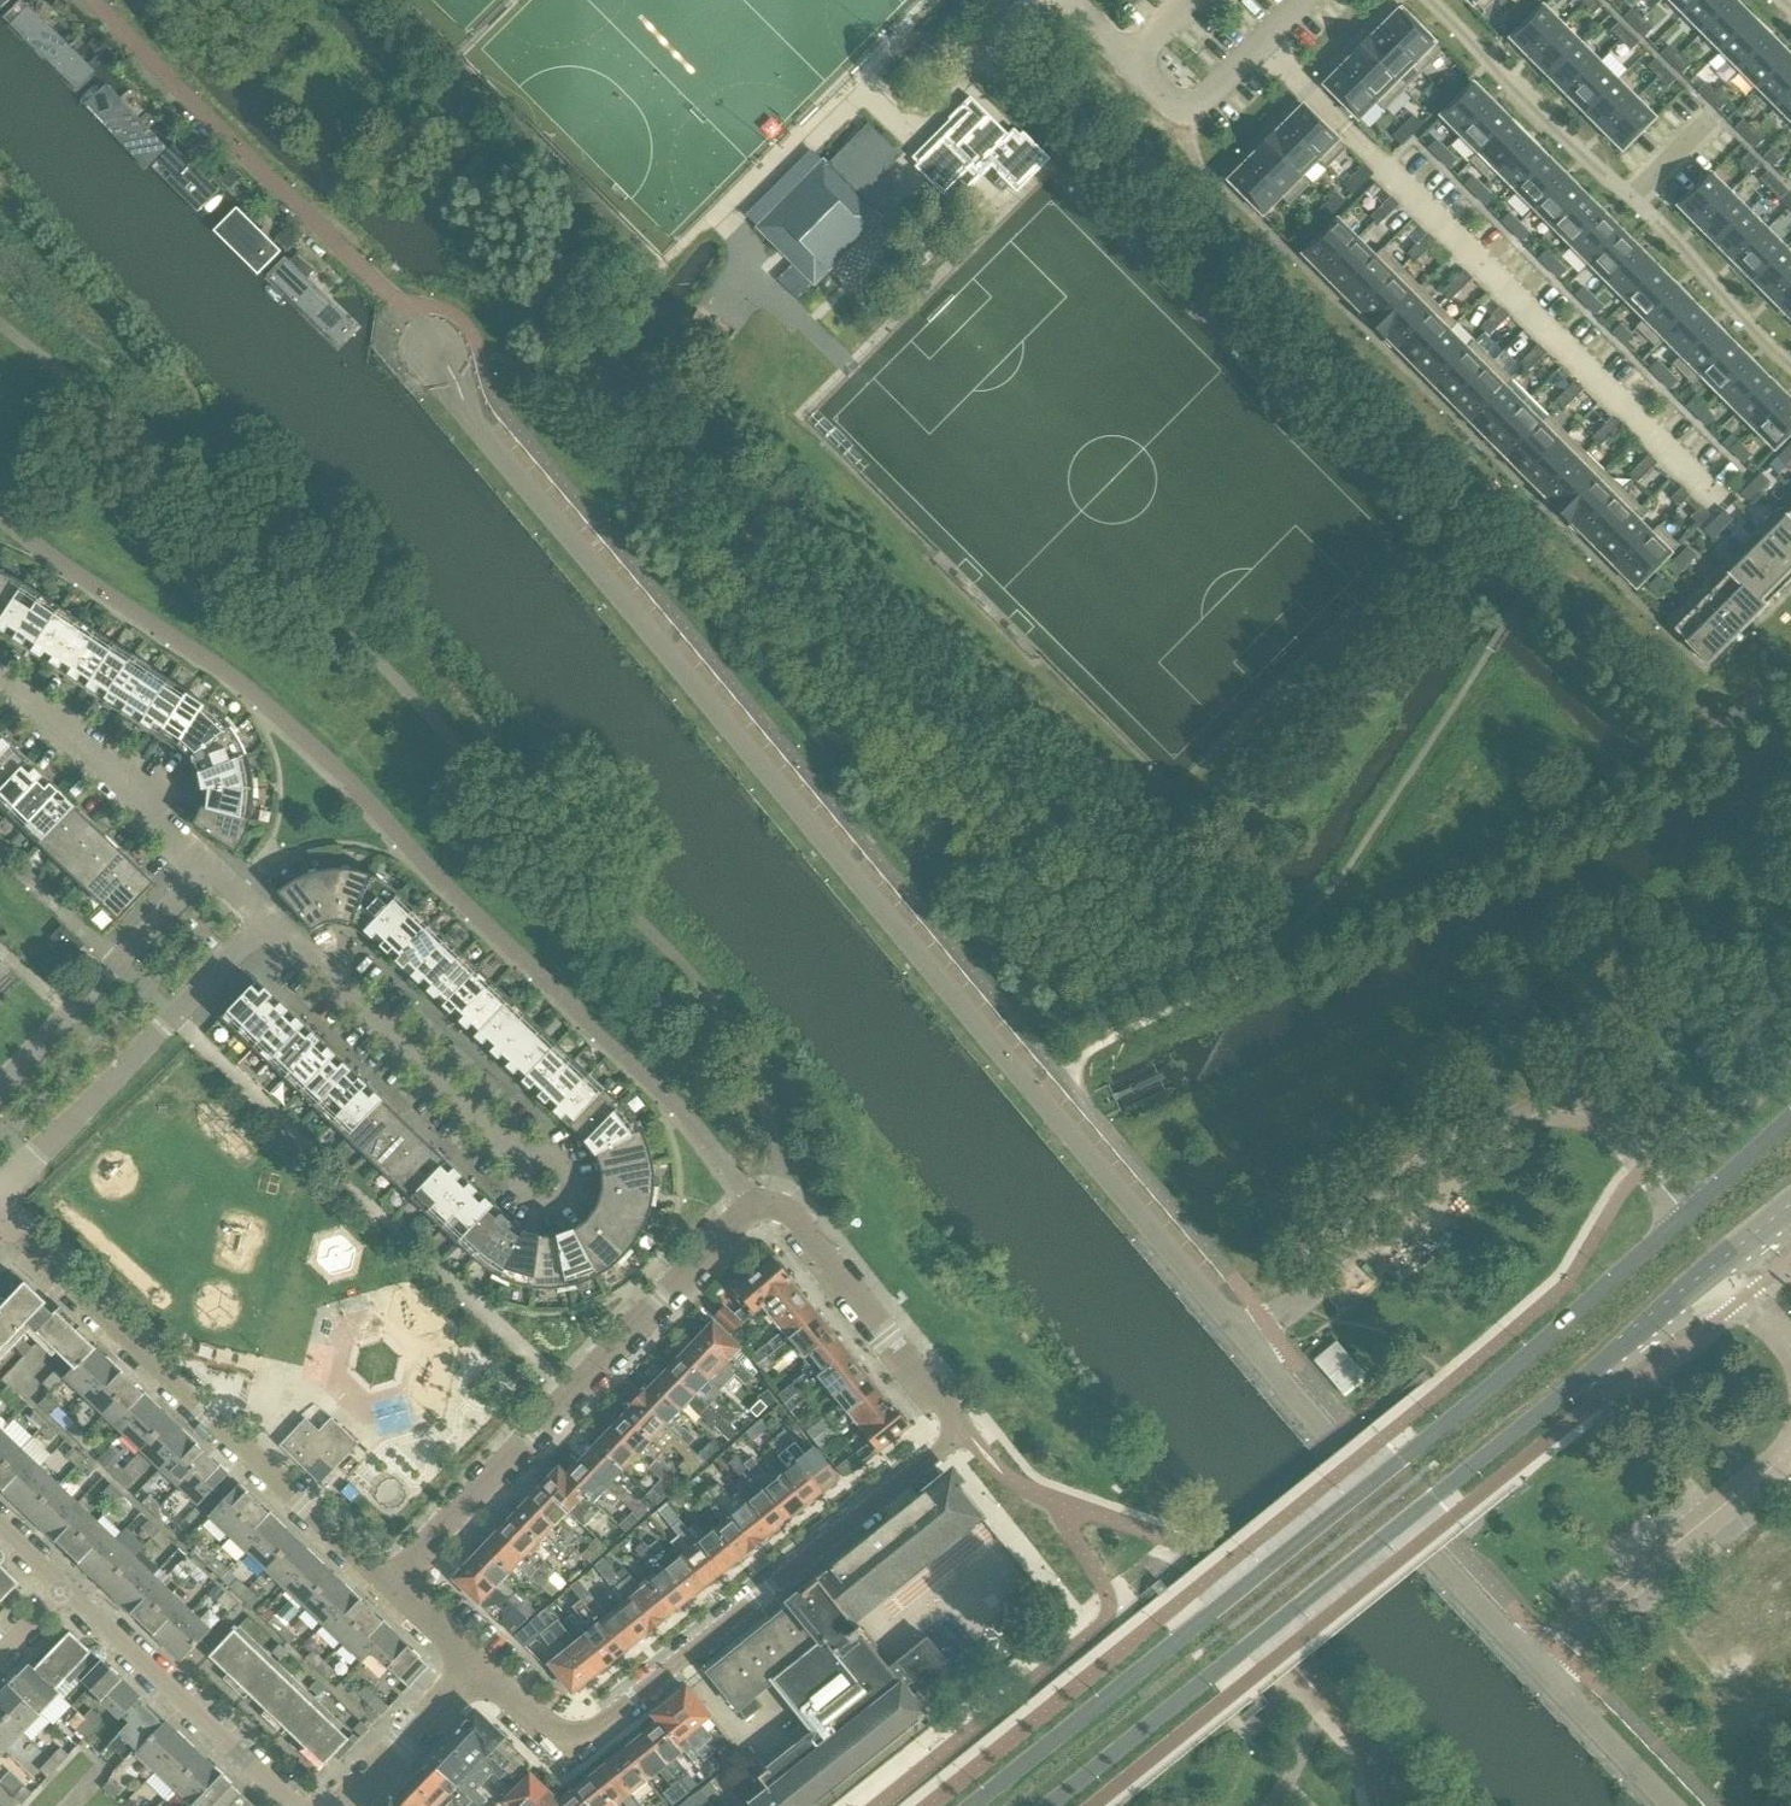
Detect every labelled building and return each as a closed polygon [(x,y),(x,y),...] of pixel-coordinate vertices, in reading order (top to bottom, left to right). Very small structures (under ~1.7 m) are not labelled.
[(1483,12),(1495,0),(1471,0),(1483,12)] [(1516,6),(1524,15),(1534,4),(1530,0),(1522,0),(1516,6)] [(1583,4),(1594,14),(1602,6),(1596,0),(1588,0),(1583,4)] [(1683,15),(1698,0),(1668,0),(1683,15)] [(1702,34),(1734,1),(1733,0),(1698,0),(1683,15),(1702,34)] [(1702,34),(1720,52),(1752,20),(1734,1),(1702,34)] [(1524,15),(1516,6),(1506,16),(1514,25),(1524,15)] [(1529,58),(1561,26),(1542,7),(1510,39),(1529,58)] [(1634,28),(1642,19),(1632,9),(1624,17),(1634,28)] [(1380,30),(1422,72),(1442,53),(1427,38),(1429,36),(1415,22),(1412,24),(1399,11),(1380,30)] [(37,23),(71,61),(78,61),(83,57),(84,50),(50,12),(43,12),(38,16),(37,23)] [(1652,29),(1642,19),(1634,28),(1644,38),(1652,29)] [(1752,20),(1720,52),(1739,71),(1771,39),(1752,20)] [(1610,31),(1620,41),(1629,33),(1619,22),(1610,31)] [(1580,45),(1561,26),(1529,58),(1548,77),(1580,45)] [(1359,47),(1404,91),(1422,72),(1380,30),(1372,38),(1370,36),(1359,47)] [(1629,33),(1620,41),(1631,51),(1639,43),(1629,33)] [(89,45),(96,52),(106,42),(99,35),(89,45)] [(1757,89),(1790,57),(1771,39),(1739,71),(1757,89)] [(1598,63),(1580,45),(1548,77),(1566,95),(1598,63)] [(1660,54),(1671,64),(1679,56),(1669,46),(1660,54)] [(1384,110),(1404,91),(1359,47),(1349,57),(1351,59),(1343,67),(1377,101),(1376,102),(1384,110)] [(1679,56),(1671,64),(1681,75),(1689,66),(1679,56)] [(1776,108),(1790,93),(1790,58),(1790,57),(1757,89),(1776,108)] [(1647,68),(1657,78),(1666,69),(1655,59),(1647,68)] [(1617,82),(1598,63),(1566,95),(1585,114),(1617,82)] [(1358,120),(1376,102),(1377,101),(1343,67),(1324,86),(1331,93),(1358,120)] [(1666,69),(1657,78),(1667,88),(1676,80),(1666,69)] [(1440,90),(1448,99),(1458,88),(1450,80),(1440,90)] [(1617,82),(1585,114),(1603,132),(1635,100),(1617,82)] [(1697,91),(1708,101),(1716,93),(1706,83),(1697,91)] [(1441,116),(1460,136),(1492,103),(1473,84),(1441,116)] [(108,99),(144,135),(151,136),(156,130),(156,124),(120,88),(113,88),(108,93),(108,99)] [(1438,109),(1448,99),(1440,90),(1430,100),(1438,109)] [(1716,93),(1708,101),(1718,112),(1726,103),(1716,93)] [(1790,123),(1790,93),(1776,108),(1790,123)] [(970,97),(951,116),(948,119),(955,126),(914,167),(953,205),(995,163),(988,156),(1008,135),(970,97)] [(1635,100),(1603,132),(1622,151),(1654,119),(1635,100)] [(1492,103),(1460,136),(1477,153),(1478,154),(1510,122),(1492,103)] [(1318,160),(1317,161),(1326,169),(1346,149),(1304,106),(1284,126),(1318,160)] [(181,121),(175,114),(164,124),(170,131),(181,121)] [(1413,117),(1403,127),(1411,136),(1413,134),(1422,125),(1413,117)] [(1745,139),(1753,130),(1743,120),(1734,128),(1745,139)] [(1489,182),(1498,174),(1497,173),(1529,141),(1510,122),(1478,154),(1477,153),(1469,162),(1489,182)] [(900,157),(900,156),(868,124),(827,166),(823,162),(758,228),(793,263),(814,284),(828,271),(829,270),(825,267),(876,215),(859,198),(900,157)] [(1301,177),(1317,161),(1318,160),(1284,126),(1276,134),(1274,132),(1264,142),(1300,178),(1301,177)] [(1411,136),(1403,127),(1393,138),(1401,146),(1411,136)] [(1763,140),(1753,130),(1745,139),(1755,149),(1763,140)] [(1050,160),(1023,132),(1000,156),(1007,164),(997,174),(1016,193),(1050,160)] [(1427,148),(1438,158),(1446,150),(1436,140),(1427,148)] [(1497,173),(1498,174),(1515,191),(1548,159),(1529,141),(1497,173)] [(1255,155),(1247,163),(1281,197),(1281,198),(1289,206),(1309,185),(1301,177),(1300,178),(1264,142),(1253,153),(1255,155)] [(166,153),(166,160),(202,195),(209,195),(214,190),(214,183),(178,148),(171,148),(166,153)] [(1763,157),(1773,167),(1782,159),(1772,148),(1763,157)] [(1446,150),(1438,158),(1448,169),(1456,160),(1446,150)] [(1741,161),(1751,171),(1759,163),(1749,153),(1741,161)] [(1534,210),(1566,178),(1548,159),(1515,191),(1534,210)] [(1281,197),(1247,163),(1228,182),(1262,216),(1281,198),(1281,197)] [(1362,168),(1352,178),(1360,187),(1370,176),(1362,168)] [(221,180),(230,188),(240,177),(231,169),(221,180)] [(1769,190),(1778,181),(1767,171),(1759,180),(1769,190)] [(1677,206),(1696,226),(1729,193),(1709,174),(1677,206)] [(1464,185),(1474,195),(1483,187),(1473,176),(1464,185)] [(493,185),(499,191),(506,184),(500,178),(493,185)] [(1552,228),(1584,196),(1566,178),(1534,210),(1552,228)] [(1788,192),(1778,181),(1769,190),(1779,200),(1788,192)] [(1483,187),(1474,195),(1484,205),(1493,197),(1483,187)] [(1729,193),(1696,226),(1715,244),(1747,212),(1729,193)] [(1336,194),(1326,204),(1334,213),(1344,202),(1336,194)] [(1603,214),(1584,196),(1552,228),(1571,247),(1603,214)] [(1380,207),(1389,215),(1399,205),(1391,197),(1380,207)] [(1334,213),(1326,204),(1316,214),(1324,223),(1334,213)] [(224,211),(224,217),(262,251),(269,251),(273,245),(273,238),(235,205),(228,205),(224,211)] [(1379,225),(1389,215),(1380,207),(1370,217),(1379,225)] [(1733,262),(1766,230),(1747,212),(1715,244),(1733,262)] [(1511,232),(1520,224),(1509,213),(1501,222),(1511,232)] [(1589,265),(1621,233),(1603,214),(1571,247),(1589,265)] [(1322,274),(1356,240),(1337,220),(1321,236),(1302,255),(1322,274)] [(1316,231),(1307,223),(1297,233),(1306,241),(1316,231)] [(1530,234),(1520,224),(1511,232),(1521,242),(1530,234)] [(289,247),(298,237),(288,227),(278,237),(289,247)] [(1784,249),(1766,230),(1733,262),(1752,281),(1784,249)] [(1417,244),(1426,252),(1436,242),(1427,233),(1417,244)] [(1607,283),(1639,251),(1621,233),(1589,265),(1607,283)] [(1374,258),(1356,240),(1322,274),(1340,292),(1374,258)] [(1415,262),(1426,252),(1417,244),(1407,254),(1415,262)] [(1790,279),(1790,256),(1784,249),(1752,281),(1770,299),(1790,279)] [(1548,269),(1556,260),(1546,250),(1538,259),(1548,269)] [(1658,270),(1639,251),(1607,283),(1626,302),(1658,270)] [(1380,264),(1374,258),(1340,292),(1359,311),(1401,268),(1388,255),(1380,264)] [(329,297),(328,291),(310,273),(301,265),(291,256),(284,256),(279,262),(280,268),(317,303),(324,303),(329,297)] [(306,260),(302,264),(311,272),(315,268),(306,260)] [(1567,271),(1556,260),(1548,269),(1558,279),(1567,271)] [(797,300),(814,284),(793,263),(776,280),(797,300)] [(1364,321),(1375,331),(1419,287),(1401,268),(1359,311),(1366,319),(1364,321)] [(1454,280),(1462,289),(1473,279),(1464,270),(1454,280)] [(1658,270),(1626,302),(1644,320),(1676,288),(1658,270)] [(1770,299),(1789,318),(1790,316),(1790,279),(1770,299)] [(1452,299),(1462,289),(1454,280),(1444,291),(1452,299)] [(1419,287),(1375,331),(1385,342),(1387,340),(1395,348),(1438,305),(1419,287)] [(1575,295),(1585,306),(1593,297),(1583,287),(1575,295)] [(1655,348),(1664,340),(1663,339),(1695,307),(1676,288),(1644,320),(1635,328),(1655,348)] [(1593,297),(1585,306),(1595,316),(1603,307),(1593,297)] [(1457,324),(1438,305),(1395,348),(1414,366),(1448,332),(1449,333),(1457,324)] [(1501,307),(1491,317),(1499,326),(1509,316),(1501,307)] [(1681,357),(1713,325),(1695,307),(1663,339),(1664,340),(1680,356),(1681,357)] [(1499,326),(1491,317),(1481,328),(1489,336),(1499,326)] [(1612,333),(1622,343),(1630,334),(1620,324),(1612,333)] [(1732,344),(1713,325),(1681,357),(1680,356),(1672,365),(1692,385),(1701,377),(1700,376),(1732,344)] [(1467,350),(1465,349),(1449,333),(1448,332),(1414,366),(1432,384),(1467,350)] [(1630,334),(1622,343),(1632,353),(1641,344),(1630,334)] [(1474,341),(1465,349),(1467,350),(1432,384),(1451,403),(1493,361),(1474,341)] [(1750,362),(1732,344),(1700,376),(1701,377),(1718,394),(1750,362)] [(1528,355),(1537,363),(1547,353),(1538,345),(1528,355)] [(1526,373),(1537,363),(1528,355),(1518,365),(1526,373)] [(1451,403),(1469,421),(1503,387),(1504,388),(1513,380),(1512,379),(1493,361),(1451,403)] [(1659,380),(1667,371),(1657,361),(1649,369),(1659,380)] [(1737,413),(1769,381),(1750,362),(1718,394),(1737,413)] [(1677,381),(1667,371),(1659,380),(1669,390),(1677,381)] [(1575,381),(1565,391),(1573,400),(1583,390),(1575,381)] [(1787,399),(1769,381),(1737,413),(1755,431),(1787,399)] [(1469,421),(1487,439),(1522,406),(1504,388),(1503,387),(1469,421)] [(1573,400),(1565,391),(1555,402),(1563,410),(1573,400)] [(1685,406),(1696,417),(1704,408),(1694,398),(1685,406)] [(1755,431),(1774,450),(1790,433),(1790,403),(1787,399),(1755,431)] [(1522,406),(1487,439),(1506,458),(1540,424),(1540,423),(1522,406)] [(1704,408),(1696,417),(1706,427),(1714,418),(1704,408)] [(1548,415),(1540,423),(1540,424),(1506,458),(1524,477),(1567,434),(1548,416),(1548,415)] [(1612,418),(1602,428),(1610,437),(1620,426),(1612,418)] [(1610,437),(1602,428),(1591,438),(1600,447),(1610,437)] [(1543,495),(1585,453),(1567,434),(1524,477),(1543,495)] [(1722,443),(1732,453),(1741,445),(1731,435),(1722,443)] [(1741,445),(1732,453),(1743,463),(1751,455),(1741,445)] [(1790,461),(1790,451),(1787,447),(1777,458),(1785,466),(1790,461)] [(1549,505),(1559,516),(1604,471),(1585,453),(1543,495),(1551,503),(1549,505)] [(1649,455),(1638,465),(1647,474),(1657,463),(1649,455)] [(1647,474),(1638,465),(1628,475),(1637,484),(1647,474)] [(1572,524),(1580,532),(1622,490),(1604,471),(1559,516),(1570,526),(1572,524)] [(1757,478),(1750,484),(1759,493),(1769,482),(1761,474),(1757,478)] [(1759,493),(1750,484),(1740,494),(1749,503),(1759,493)] [(1681,488),(1671,498),(1679,506),(1690,496),(1681,488)] [(1622,490),(1580,532),(1598,551),(1633,517),(1641,509),(1622,490)] [(1701,507),(1690,517),(1699,526),(1709,515),(1701,507)] [(1758,528),(1790,561),(1790,524),(1785,518),(1785,517),(1777,509),(1758,528)] [(1724,511),(1714,520),(1722,529),(1732,519),(1724,511)] [(1650,534),(1633,517),(1598,551),(1616,569),(1650,534)] [(1722,529),(1714,520),(1703,531),(1712,540),(1722,529)] [(1658,526),(1650,534),(1616,569),(1636,588),(1652,572),(1653,571),(1654,570),(1678,546),(1658,526)] [(1758,528),(1740,547),(1782,589),(1790,580),(1790,561),(1758,528)] [(1687,547),(1677,558),(1685,566),(1695,556),(1687,547)] [(1721,565),(1764,607),(1782,589),(1740,547),(1721,565)] [(1685,566),(1677,558),(1667,568),(1675,576),(1685,566)] [(1745,626),(1764,607),(1721,565),(1703,583),(1745,626)] [(25,586),(20,582),(14,580),(9,577),(3,575),(0,574),(0,623),(25,586)] [(1657,595),(1667,584),(1658,576),(1648,586),(1657,595)] [(1703,583),(1684,602),(1727,644),(1745,626),(1703,583)] [(25,586),(0,623),(0,630),(15,640),(43,597),(25,586)] [(61,609),(43,597),(15,640),(33,652),(61,609)] [(1727,644),(1684,602),(1665,621),(1707,664),(1727,644)] [(79,621),(61,609),(33,652),(51,664),(79,621)] [(97,633),(79,621),(51,664),(69,676),(97,633)] [(116,645),(97,633),(69,676),(87,688),(116,645)] [(134,657),(116,645),(87,688),(106,700),(134,657)] [(152,669),(134,657),(106,700),(124,712),(152,669)] [(170,681),(152,669),(124,712),(142,724),(170,681)] [(188,693),(170,681),(142,724),(160,736),(188,693)] [(206,705),(188,693),(160,736),(178,748),(206,705)] [(212,709),(206,705),(178,748),(191,759),(231,728),(226,722),(221,718),(217,713),(212,709)] [(234,732),(231,728),(191,759),(200,774),(247,757),(246,755),(244,749),(241,743),(237,737),(234,732)] [(11,748),(0,738),(0,760),(11,748)] [(27,764),(11,748),(0,760),(0,792),(27,764)] [(248,761),(247,757),(200,774),(203,791),(254,789),(254,786),(253,779),(252,773),(250,767),(248,761)] [(8,816),(43,779),(27,764),(0,792),(0,808),(8,816)] [(8,816),(24,830),(59,794),(43,779),(8,816)] [(254,792),(254,789),(203,791),(201,809),(250,822),(251,817),(252,811),(253,805),(254,798),(254,792)] [(24,830),(39,845),(74,809),(59,794),(24,830)] [(39,845),(55,860),(90,824),(74,809),(39,845)] [(248,830),(250,822),(201,809),(193,826),(236,854),(240,847),(243,842),(245,836),(248,830)] [(55,860),(71,875),(106,839),(90,824),(55,860)] [(71,875),(86,890),(121,854),(106,839),(71,875)] [(86,890),(102,905),(137,869),(121,854),(86,890)] [(137,869),(102,905),(119,921),(154,884),(137,869)] [(325,924),(339,921),(340,871),(337,871),(331,871),(326,872),(320,873),(314,874),(308,876),(325,924)] [(339,921),(353,924),(372,877),(366,875),(361,874),(355,872),(349,871),(343,871),(340,871),(339,921)] [(312,932),(325,924),(308,876),(303,878),(298,880),(293,883),(288,886),(283,890),(278,894),(312,932)] [(353,924),(365,932),(400,895),(397,892),(392,889),(387,885),(382,882),(377,880),(372,877),(353,924)] [(365,932),(381,947),(416,910),(400,895),(365,932)] [(381,947),(396,962),(431,925),(416,910),(381,947)] [(396,962),(412,977),(447,940),(431,925),(396,962)] [(51,938),(72,958),(84,946),(63,926),(51,938)] [(412,977),(428,992),(463,955),(447,940),(412,977)] [(428,992),(443,1007),(478,970),(463,955),(428,992)] [(443,1007),(460,1022),(495,986),(478,970),(443,1007)] [(221,1018),(238,1034),(273,998),(256,982),(221,1018)] [(460,1022),(475,1037),(510,1001),(495,986),(460,1022)] [(238,1034),(253,1049),(288,1013),(273,998),(238,1034)] [(475,1037),(491,1052),(526,1016),(510,1001),(475,1037)] [(253,1049),(269,1064),(304,1028),(288,1013),(253,1049)] [(491,1052),(507,1067),(542,1030),(526,1016),(491,1052)] [(269,1064),(285,1079),(320,1043),(304,1028),(269,1064)] [(507,1067),(522,1082),(557,1045),(542,1030),(507,1067)] [(285,1079),(300,1094),(335,1057),(320,1043),(285,1079)] [(522,1082),(538,1097),(573,1060),(557,1045),(522,1082)] [(300,1094),(316,1109),(351,1072),(335,1057),(300,1094)] [(538,1097),(554,1112),(589,1075),(573,1060),(538,1097)] [(316,1109),(331,1124),(367,1087),(351,1072),(316,1109)] [(554,1112),(569,1127),(605,1090),(589,1075),(554,1112)] [(331,1124),(348,1139),(383,1103),(367,1087),(331,1124)] [(569,1127),(586,1142),(621,1106),(605,1090),(569,1127)] [(348,1139),(364,1155),(399,1118),(383,1103),(348,1139)] [(586,1142),(596,1156),(641,1132),(637,1126),(634,1121),(630,1116),(625,1111),(621,1106),(586,1142)] [(364,1155),(380,1170),(414,1133),(399,1118),(364,1155)] [(596,1156),(602,1173),(652,1164),(651,1161),(650,1155),(648,1149),(646,1143),(643,1137),(641,1132),(596,1156)] [(380,1170),(395,1184),(430,1148),(414,1133),(380,1170)] [(395,1184),(411,1200),(446,1163),(430,1148),(395,1184)] [(411,1200),(426,1214),(461,1178),(446,1163),(411,1200)] [(602,1173),(602,1190),(653,1197),(653,1193),(653,1187),(654,1180),(653,1174),(653,1168),(652,1164),(602,1173)] [(426,1214),(442,1229),(477,1193),(461,1178),(426,1214)] [(602,1190),(597,1207),(643,1229),(645,1224),(648,1218),(649,1212),(651,1206),(652,1200),(653,1197),(602,1190)] [(442,1229),(458,1244),(493,1208),(477,1193),(442,1229)] [(597,1207),(588,1221),(624,1256),(626,1254),(630,1249),(634,1244),(638,1239),(640,1236),(643,1229),(597,1207)] [(458,1244),(473,1259),(509,1223),(493,1208),(458,1244)] [(588,1221),(574,1232),(598,1276),(601,1274),(606,1271),(612,1267),(617,1263),(622,1258),(624,1256),(588,1221)] [(497,1276),(501,1278),(523,1233),(509,1223),(473,1259),(476,1261),(481,1266),(486,1269),(491,1273),(497,1276)] [(574,1232),(557,1237),(566,1287),(571,1286),(577,1285),(583,1283),(589,1280),(598,1276),(574,1232)] [(527,1287),(533,1288),(540,1238),(523,1233),(501,1278),(508,1282),(514,1284),(520,1286),(527,1287)] [(540,1238),(533,1288),(539,1289),(546,1289),(552,1289),(559,1288),(566,1287),(557,1237),(540,1238)] [(742,1323),(750,1314),(770,1299),(772,1301),(781,1293),(778,1289),(788,1281),(791,1279),(775,1260),(774,1262),(771,1259),(761,1267),(764,1270),(750,1282),(747,1279),(736,1289),(739,1292),(737,1293),(731,1299),(741,1309),(733,1315),(742,1323)] [(767,1314),(773,1322),(803,1299),(801,1297),(802,1294),(798,1288),(794,1288),(788,1281),(778,1289),(781,1293),(772,1301),(770,1299),(750,1314),(757,1321),(767,1314)] [(47,1303),(25,1283),(7,1302),(2,1297),(0,1299),(0,1353),(27,1324),(32,1329),(36,1333),(65,1360),(43,1384),(51,1392),(64,1378),(65,1378),(94,1348),(57,1312),(56,1311),(56,1312),(47,1303)] [(751,1356),(757,1365),(817,1317),(810,1309),(812,1305),(807,1299),(803,1299),(773,1322),(781,1332),(751,1356)] [(717,1320),(713,1323),(728,1337),(742,1323),(733,1315),(724,1306),(723,1308),(722,1307),(714,1315),(715,1316),(714,1317),(717,1320)] [(794,1348),(803,1358),(832,1335),(831,1334),(832,1331),(827,1325),(823,1324),(817,1317),(757,1365),(763,1374),(794,1348)] [(703,1333),(697,1340),(705,1348),(708,1345),(716,1353),(715,1355),(744,1383),(746,1384),(753,1377),(748,1372),(753,1367),(740,1349),(728,1337),(713,1323),(712,1325),(708,1324),(703,1329),(703,1333)] [(778,1395),(784,1403),(846,1354),(840,1346),(841,1342),(836,1336),(832,1336),(832,1335),(803,1358),(811,1369),(778,1395)] [(684,1353),(683,1354),(710,1380),(717,1373),(737,1390),(744,1383),(715,1355),(716,1353),(708,1345),(705,1348),(697,1340),(693,1344),(689,1344),(683,1349),(684,1353)] [(1367,1377),(1335,1340),(1313,1359),(1345,1397),(1367,1377)] [(16,1349),(24,1356),(32,1348),(24,1341),(16,1349)] [(65,1378),(84,1397),(113,1366),(94,1348),(65,1378)] [(674,1363),(668,1370),(676,1379),(679,1376),(687,1384),(685,1386),(736,1434),(744,1427),(723,1406),(703,1388),(710,1380),(683,1354),(682,1355),(679,1354),(674,1360),(674,1363)] [(824,1385),(832,1395),(861,1372),(860,1371),(861,1367),(857,1361),(852,1361),(846,1354),(784,1403),(791,1412),(824,1385)] [(84,1397),(103,1415),(132,1384),(113,1366),(84,1397)] [(655,1384),(654,1385),(681,1411),(688,1403),(712,1427),(713,1426),(728,1441),(736,1434),(685,1386),(687,1384),(679,1376),(676,1379),(668,1370),(663,1375),(660,1374),(654,1380),(655,1384)] [(813,1440),(820,1435),(876,1390),(869,1382),(871,1379),(866,1373),(862,1373),(861,1372),(832,1395),(840,1405),(807,1432),(813,1440)] [(103,1415),(122,1433),(151,1402),(132,1384),(103,1415)] [(657,1416),(689,1446),(696,1439),(674,1418),(681,1411),(654,1385),(654,1386),(650,1385),(635,1400),(646,1410),(650,1407),(658,1415),(657,1416)] [(1,1394),(12,1405),(19,1397),(8,1386),(1,1394)] [(759,1397),(769,1407),(776,1401),(768,1389),(759,1397)] [(820,1435),(813,1440),(820,1448),(853,1422),(861,1431),(893,1406),(886,1398),(882,1398),(876,1390),(820,1435)] [(39,1405),(50,1415),(57,1407),(46,1397),(39,1405)] [(625,1416),(652,1441),(664,1454),(672,1446),(686,1459),(678,1467),(689,1477),(706,1462),(699,1455),(689,1446),(657,1416),(658,1415),(650,1407),(646,1410),(635,1400),(625,1411),(626,1415),(625,1416)] [(122,1433),(141,1451),(171,1420),(151,1402),(122,1433)] [(893,1406),(861,1431),(869,1441),(836,1468),(843,1477),(862,1461),(863,1462),(908,1426),(893,1406)] [(28,1420),(39,1431),(47,1422),(36,1412),(28,1420)] [(616,1425),(609,1433),(617,1441),(620,1438),(629,1446),(628,1447),(649,1468),(654,1474),(661,1479),(667,1472),(661,1466),(656,1461),(656,1460),(645,1449),(652,1441),(625,1416),(624,1416),(620,1416),(615,1421),(616,1425)] [(279,1446),(320,1484),(359,1444),(331,1418),(319,1431),(305,1418),(279,1446)] [(141,1451),(161,1469),(190,1439),(171,1420),(141,1451)] [(761,1420),(745,1433),(752,1442),(768,1428),(761,1420)] [(47,1422),(39,1431),(50,1441),(58,1433),(47,1422)] [(66,1431),(77,1442),(85,1434),(74,1423),(66,1431)] [(785,1429),(775,1437),(805,1473),(803,1475),(811,1485),(815,1481),(822,1490),(827,1487),(831,1488),(837,1483),(836,1479),(838,1478),(814,1448),(805,1456),(785,1429)] [(20,1449),(1,1431),(0,1432),(0,1471),(20,1449)] [(597,1445),(596,1446),(623,1472),(630,1464),(641,1476),(649,1468),(628,1447),(629,1446),(620,1438),(617,1441),(609,1433),(605,1436),(601,1436),(596,1441),(597,1445)] [(85,1434),(77,1442),(89,1452),(96,1444),(85,1434)] [(788,1469),(781,1475),(804,1505),(805,1504),(809,1505),(815,1501),(814,1496),(822,1490),(815,1481),(811,1485),(803,1475),(805,1473),(775,1437),(768,1443),(788,1469)] [(161,1469),(180,1488),(209,1457),(190,1439),(161,1469)] [(713,1441),(699,1455),(706,1462),(720,1449),(713,1441)] [(586,1456),(580,1463),(588,1471),(591,1468),(600,1476),(598,1478),(620,1499),(641,1518),(648,1511),(639,1503),(627,1491),(615,1479),(623,1472),(596,1446),(595,1447),(591,1446),(586,1452),(586,1456)] [(66,1456),(77,1466),(84,1458),(73,1448),(66,1456)] [(10,1498),(39,1467),(20,1449),(0,1471),(0,1488),(10,1498)] [(738,1491),(771,1531),(772,1530),(776,1532),(782,1527),(781,1523),(790,1516),(782,1507),(778,1511),(771,1501),(773,1499),(745,1466),(737,1456),(728,1463),(742,1480),(735,1486),(738,1491)] [(209,1457),(180,1488),(198,1505),(228,1475),(209,1457)] [(84,1458),(77,1466),(88,1477),(95,1469),(84,1458)] [(104,1467),(115,1478),(123,1470),(112,1459),(104,1467)] [(754,1459),(745,1466),(773,1499),(771,1501),(778,1511),(782,1507),(790,1516),(793,1513),(797,1515),(803,1510),(803,1505),(804,1505),(781,1475),(772,1482),(754,1459)] [(572,1466),(565,1474),(564,1474),(594,1502),(600,1495),(613,1507),(620,1499),(598,1478),(600,1476),(591,1468),(588,1471),(580,1463),(576,1467),(572,1466)] [(10,1498),(29,1516),(58,1485),(39,1467),(10,1498)] [(543,1485),(542,1486),(569,1512),(578,1502),(590,1514),(598,1506),(594,1502),(564,1474),(565,1474),(559,1469),(552,1476),(547,1475),(542,1481),(543,1485)] [(123,1470),(115,1478),(126,1488),(134,1480),(123,1470)] [(820,1795),(821,1797),(831,1788),(830,1787),(852,1769),(853,1770),(863,1762),(862,1761),(884,1743),(886,1744),(896,1737),(894,1735),(917,1717),(918,1718),(920,1718),(921,1718),(922,1717),(922,1716),(922,1712),(923,1712),(920,1708),(921,1708),(911,1696),(919,1689),(920,1691),(922,1690),(923,1691),(924,1690),(923,1689),(934,1680),(935,1681),(936,1680),(935,1678),(949,1666),(938,1654),(939,1652),(938,1651),(938,1652),(928,1641),(929,1640),(928,1639),(927,1640),(926,1639),(912,1650),(910,1649),(909,1650),(910,1651),(899,1660),(898,1660),(897,1661),(888,1669),(851,1623),(856,1619),(855,1619),(976,1522),(976,1523),(983,1518),(963,1494),(963,1492),(963,1490),(962,1489),(961,1488),(960,1487),(958,1486),(957,1487),(955,1485),(956,1485),(949,1476),(794,1602),(794,1603),(794,1604),(709,1673),(746,1719),(762,1706),(754,1696),(773,1681),(815,1733),(760,1777),(783,1805),(806,1805),(820,1795)] [(661,1480),(655,1486),(646,1495),(655,1503),(657,1505),(672,1490),(661,1480)] [(718,1483),(710,1490),(739,1526),(737,1528),(745,1538),(749,1534),(758,1546),(770,1536),(770,1532),(771,1531),(738,1491),(729,1498),(718,1483)] [(104,1492),(115,1503),(122,1495),(111,1484),(104,1492)] [(722,1522),(714,1529),(738,1558),(739,1557),(743,1559),(758,1546),(749,1534),(745,1538),(737,1528),(739,1526),(710,1490),(706,1484),(697,1491),(722,1522)] [(29,1516),(48,1534),(77,1503),(58,1485),(29,1516)] [(209,1516),(228,1534),(257,1503),(238,1485),(209,1516)] [(533,1496),(525,1504),(534,1512),(537,1509),(545,1517),(544,1518),(574,1547),(582,1538),(562,1519),(569,1512),(542,1486),(541,1487),(537,1486),(532,1491),(533,1496)] [(122,1495),(115,1503),(126,1513),(133,1505),(122,1495)] [(142,1503),(153,1514),(161,1506),(150,1495),(142,1503)] [(655,1503),(646,1495),(639,1503),(648,1511),(655,1503)] [(48,1534),(67,1552),(96,1521),(77,1503),(48,1534)] [(228,1534),(247,1552),(276,1521),(257,1503),(228,1534)] [(689,1549),(681,1555),(705,1584),(710,1585),(716,1580),(715,1576),(723,1570),(716,1561),(712,1564),(704,1554),(706,1552),(679,1519),(665,1503),(658,1509),(689,1549)] [(514,1516),(513,1516),(540,1542),(547,1535),(564,1551),(570,1556),(576,1550),(574,1547),(544,1518),(545,1517),(537,1509),(534,1512),(525,1504),(522,1507),(518,1506),(513,1512),(514,1516)] [(161,1506),(153,1514),(164,1524),(172,1516),(161,1506)] [(618,1526),(624,1531),(639,1518),(633,1512),(618,1526)] [(504,1527),(497,1534),(505,1542),(508,1539),(516,1547),(515,1549),(558,1590),(566,1583),(533,1550),(540,1542),(513,1516),(512,1517),(508,1517),(503,1523),(504,1527)] [(690,1517),(679,1519),(706,1552),(704,1554),(712,1564),(716,1561),(723,1570),(727,1566),(731,1568),(737,1563),(737,1559),(738,1558),(714,1529),(706,1535),(696,1523),(695,1524),(690,1517)] [(141,1528),(152,1539),(160,1531),(149,1520),(141,1528)] [(67,1552),(86,1571),(115,1540),(96,1521),(67,1552)] [(247,1552),(266,1570),(295,1539),(276,1521),(247,1552)] [(125,1529),(115,1540),(86,1571),(105,1589),(134,1558),(144,1547),(125,1529)] [(160,1531),(152,1539),(163,1549),(171,1541),(160,1531)] [(484,1547),(483,1548),(510,1574),(517,1566),(551,1597),(558,1590),(515,1549),(516,1547),(508,1539),(505,1542),(497,1534),(493,1538),(489,1537),(483,1543),(484,1547)] [(266,1570),(285,1588),(314,1557),(295,1539),(266,1570)] [(582,1555),(590,1563),(607,1548),(599,1540),(582,1555)] [(656,1540),(648,1547),(673,1579),(671,1581),(679,1590),(683,1587),(690,1596),(694,1593),(698,1594),(704,1589),(704,1585),(705,1584),(681,1555),(674,1546),(666,1552),(656,1540)] [(655,1576),(648,1582),(671,1611),(672,1610),(676,1612),(682,1607),(682,1603),(690,1596),(683,1587),(679,1590),(671,1581),(673,1579),(648,1547),(644,1542),(635,1550),(655,1576)] [(192,1551),(203,1561),(210,1553),(199,1543),(192,1551)] [(485,1581),(508,1602),(526,1619),(535,1611),(504,1580),(510,1574),(483,1548),(478,1548),(474,1553),(475,1557),(467,1565),(476,1573),(478,1570),(487,1578),(485,1581)] [(1,1602),(19,1584),(1,1566),(2,1564),(4,1560),(4,1555),(1,1550),(0,1550),(0,1601),(1,1602)] [(210,1553),(203,1561),(214,1572),(221,1564),(210,1553)] [(179,1564),(190,1575),(198,1566),(187,1556),(179,1564)] [(285,1588),(304,1606),(333,1576),(314,1557),(285,1588)] [(105,1589),(124,1607),(153,1576),(134,1558),(105,1589)] [(623,1602),(615,1608),(638,1638),(639,1637),(643,1638),(659,1626),(649,1614),(645,1617),(638,1607),(640,1606),(615,1574),(603,1558),(595,1565),(623,1602)] [(501,1608),(508,1602),(485,1581),(487,1578),(478,1570),(476,1573),(467,1565),(464,1568),(459,1568),(454,1573),(455,1577),(454,1579),(481,1605),(488,1597),(501,1608)] [(198,1566),(190,1575),(201,1585),(209,1577),(198,1566)] [(624,1568),(615,1574),(640,1606),(638,1607),(645,1617),(649,1614),(659,1626),(671,1616),(671,1612),(671,1611),(648,1582),(647,1582),(645,1579),(637,1585),(624,1568)] [(124,1607),(143,1625),(172,1594),(162,1585),(169,1578),(160,1569),(153,1576),(124,1607)] [(304,1606),(323,1624),(352,1594),(333,1576),(304,1606)] [(230,1587),(241,1597),(248,1589),(237,1579),(230,1587)] [(570,1587),(582,1602),(607,1632),(605,1633),(613,1643),(617,1640),(624,1649),(628,1646),(632,1647),(638,1643),(638,1638),(615,1608),(607,1615),(597,1602),(590,1593),(589,1594),(577,1581),(570,1587)] [(248,1589),(241,1597),(252,1608),(259,1599),(248,1589)] [(225,1593),(217,1601),(229,1611),(236,1603),(225,1593)] [(143,1625),(162,1643),(191,1612),(172,1594),(143,1625)] [(323,1624),(342,1643),(371,1612),(352,1594),(323,1624)] [(501,1624),(511,1634),(526,1619),(508,1602),(501,1608),(509,1617),(501,1624)] [(590,1628),(582,1635),(605,1664),(606,1664),(610,1665),(616,1660),(616,1656),(624,1649),(617,1640),(613,1643),(605,1633),(607,1632),(582,1602),(574,1608),(590,1628)] [(545,1609),(538,1615),(574,1659),(572,1660),(579,1670),(583,1667),(591,1676),(595,1673),(599,1674),(605,1669),(605,1665),(605,1664),(582,1635),(574,1642),(571,1639),(572,1638),(557,1619),(555,1621),(545,1609)] [(191,1612),(162,1643),(181,1661),(210,1631),(191,1612)] [(342,1643),(361,1660),(390,1629),(371,1612),(342,1643)] [(268,1623),(279,1633),(286,1625),(275,1615),(268,1623)] [(574,1659),(538,1615),(531,1621),(540,1633),(539,1634),(540,1635),(554,1653),(555,1652),(557,1655),(546,1664),(557,1678),(559,1676),(572,1692),(573,1691),(577,1692),(583,1687),(583,1682),(591,1676),(583,1667),(579,1670),(572,1660),(574,1659)] [(515,1637),(524,1647),(540,1635),(539,1634),(540,1633),(531,1621),(515,1637)] [(286,1625),(279,1633),(290,1644),(297,1635),(286,1625)] [(390,1629),(361,1660),(362,1661),(371,1652),(408,1687),(428,1666),(390,1629)] [(234,1630),(213,1652),(209,1657),(324,1766),(333,1756),(338,1761),(354,1744),(234,1630)] [(72,1672),(81,1681),(101,1660),(104,1662),(106,1658),(106,1653),(104,1648),(99,1646),(94,1646),(90,1649),(89,1650),(70,1632),(52,1650),(72,1672)] [(280,1644),(279,1644),(272,1652),(280,1660),(288,1652),(280,1644)] [(56,1689),(72,1672),(52,1650),(47,1645),(28,1665),(59,1694),(60,1694),(56,1689)] [(305,1658),(316,1669),(324,1661),(313,1650),(305,1658)] [(122,1717),(138,1700),(140,1697),(104,1662),(101,1660),(81,1681),(120,1719),(122,1717)] [(324,1661),(316,1669),(327,1679),(335,1671),(324,1661)] [(40,1714),(59,1694),(28,1665),(9,1685),(40,1714)] [(317,1680),(310,1688),(318,1696),(325,1688),(317,1680)] [(23,1732),(40,1714),(9,1685),(0,1695),(0,1710),(23,1732)] [(358,1694),(369,1705),(377,1696),(366,1686),(358,1694)] [(686,1688),(668,1703),(676,1712),(680,1709),(687,1719),(685,1721),(721,1764),(725,1757),(718,1749),(720,1748),(702,1725),(710,1718),(686,1688)] [(377,1696),(369,1705),(381,1716),(389,1708),(377,1696)] [(99,1754),(114,1768),(159,1720),(138,1700),(122,1717),(128,1723),(99,1754)] [(653,1715),(657,1720),(678,1745),(678,1744),(685,1739),(691,1746),(684,1752),(693,1762),(701,1756),(713,1772),(722,1765),(721,1764),(685,1721),(687,1719),(680,1709),(676,1712),(668,1703),(653,1715)] [(84,1718),(87,1720),(94,1728),(103,1720),(91,1709),(84,1718)] [(23,1732),(0,1710),(0,1746),(5,1751),(23,1732)] [(475,1711),(460,1727),(470,1736),(468,1738),(477,1747),(479,1744),(518,1782),(527,1772),(528,1770),(529,1769),(529,1767),(529,1765),(529,1763),(528,1762),(527,1760),(475,1711)] [(84,1718),(79,1713),(68,1724),(76,1731),(87,1720),(84,1718)] [(134,1751),(155,1771),(185,1740),(162,1718),(159,1721),(159,1720),(114,1768),(116,1771),(134,1751)] [(94,1728),(87,1720),(76,1731),(74,1733),(82,1741),(94,1728)] [(649,1730),(642,1736),(650,1747),(654,1744),(661,1753),(658,1754),(689,1791),(698,1784),(686,1771),(687,1771),(676,1758),(684,1752),(678,1744),(678,1745),(657,1720),(649,1726),(649,1730)] [(353,1729),(360,1736),(361,1737),(369,1729),(361,1721),(353,1729)] [(460,1727),(446,1742),(474,1769),(480,1762),(499,1780),(500,1779),(511,1789),(518,1782),(479,1744),(477,1747),(468,1738),(470,1736),(460,1727)] [(606,1765),(639,1805),(667,1805),(658,1794),(650,1801),(639,1788),(659,1772),(671,1787),(680,1798),(689,1791),(658,1754),(661,1753),(654,1744),(650,1747),(642,1736),(637,1740),(633,1739),(628,1743),(628,1747),(622,1752),(618,1751),(612,1756),(613,1759),(606,1765)] [(155,1771),(175,1789),(204,1758),(185,1740),(155,1771)] [(486,1780),(474,1769),(446,1742),(430,1759),(464,1793),(472,1800),(478,1805),(480,1805),(486,1800),(476,1790),(486,1780)] [(61,1748),(50,1759),(58,1766),(69,1755),(61,1748)] [(193,1805),(195,1805),(223,1776),(204,1758),(175,1789),(193,1805)] [(58,1766),(50,1759),(40,1770),(48,1777),(58,1766)] [(464,1793),(430,1759),(409,1780),(433,1803),(436,1805),(438,1805),(449,1795),(458,1804),(460,1805),(466,1805),(472,1800),(464,1793)] [(753,1772),(747,1764),(730,1777),(737,1785),(753,1772)] [(590,1777),(614,1805),(617,1805),(623,1801),(626,1805),(639,1805),(606,1765),(601,1769),(597,1768),(591,1773),(591,1777),(590,1777)] [(533,1805),(544,1794),(542,1792),(544,1789),(530,1775),(503,1803),(507,1805),(534,1805),(533,1805)] [(242,1794),(223,1776),(195,1805),(231,1805),(242,1794)] [(572,1793),(579,1802),(582,1800),(587,1805),(614,1805),(590,1777),(590,1778),(586,1777),(580,1781),(581,1786),(572,1793)] [(752,1805),(783,1805),(760,1777),(753,1782),(761,1792),(748,1802),(752,1805)] [(110,1780),(102,1788),(113,1799),(121,1791),(110,1780)] [(433,1803),(409,1780),(385,1805),(430,1805),(433,1803)] [(710,1782),(699,1790),(707,1799),(717,1791),(710,1782)] [(14,1797),(21,1805),(32,1793),(24,1786),(14,1797)] [(680,1798),(671,1787),(663,1793),(672,1805),(680,1798)] [(556,1805),(558,1796),(552,1796),(544,1789),(542,1792),(544,1794),(533,1805),(534,1805),(557,1805),(556,1805)] [(680,1805),(697,1805),(707,1799),(699,1790),(680,1805)] [(557,1805),(587,1805),(582,1800),(579,1802),(572,1793),(567,1796),(558,1796),(556,1805),(557,1805)] [(242,1794),(231,1805),(254,1805),(242,1794)]
